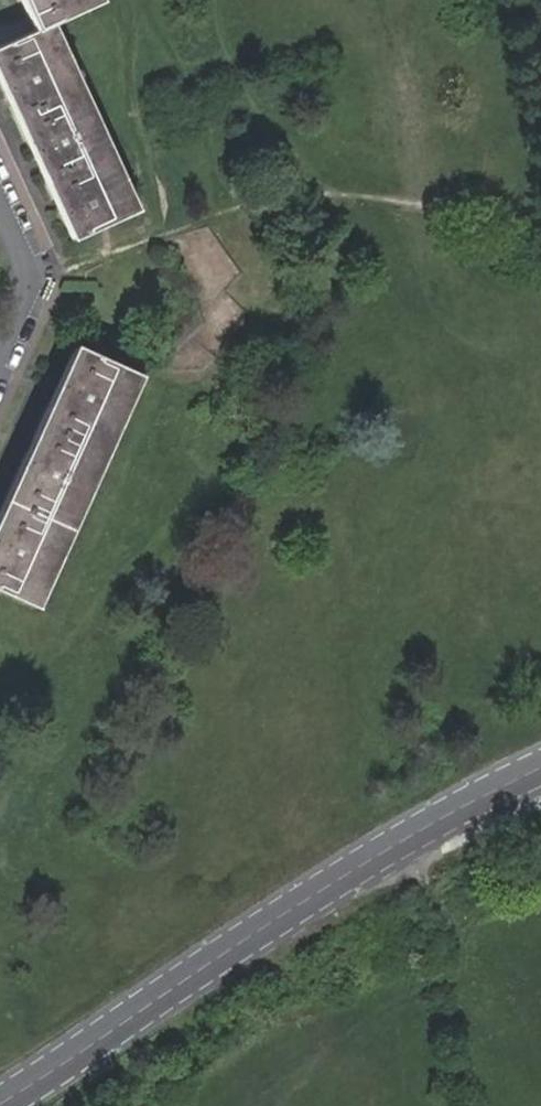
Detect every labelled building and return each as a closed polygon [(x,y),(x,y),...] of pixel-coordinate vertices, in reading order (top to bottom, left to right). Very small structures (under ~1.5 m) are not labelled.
[(34,30),(0,47),(0,82),(71,238),(132,212),(48,24),(93,3),(91,0),(20,0),(34,30)] [(76,346),(0,510),(0,590),(31,603),(135,373),(76,346)]
